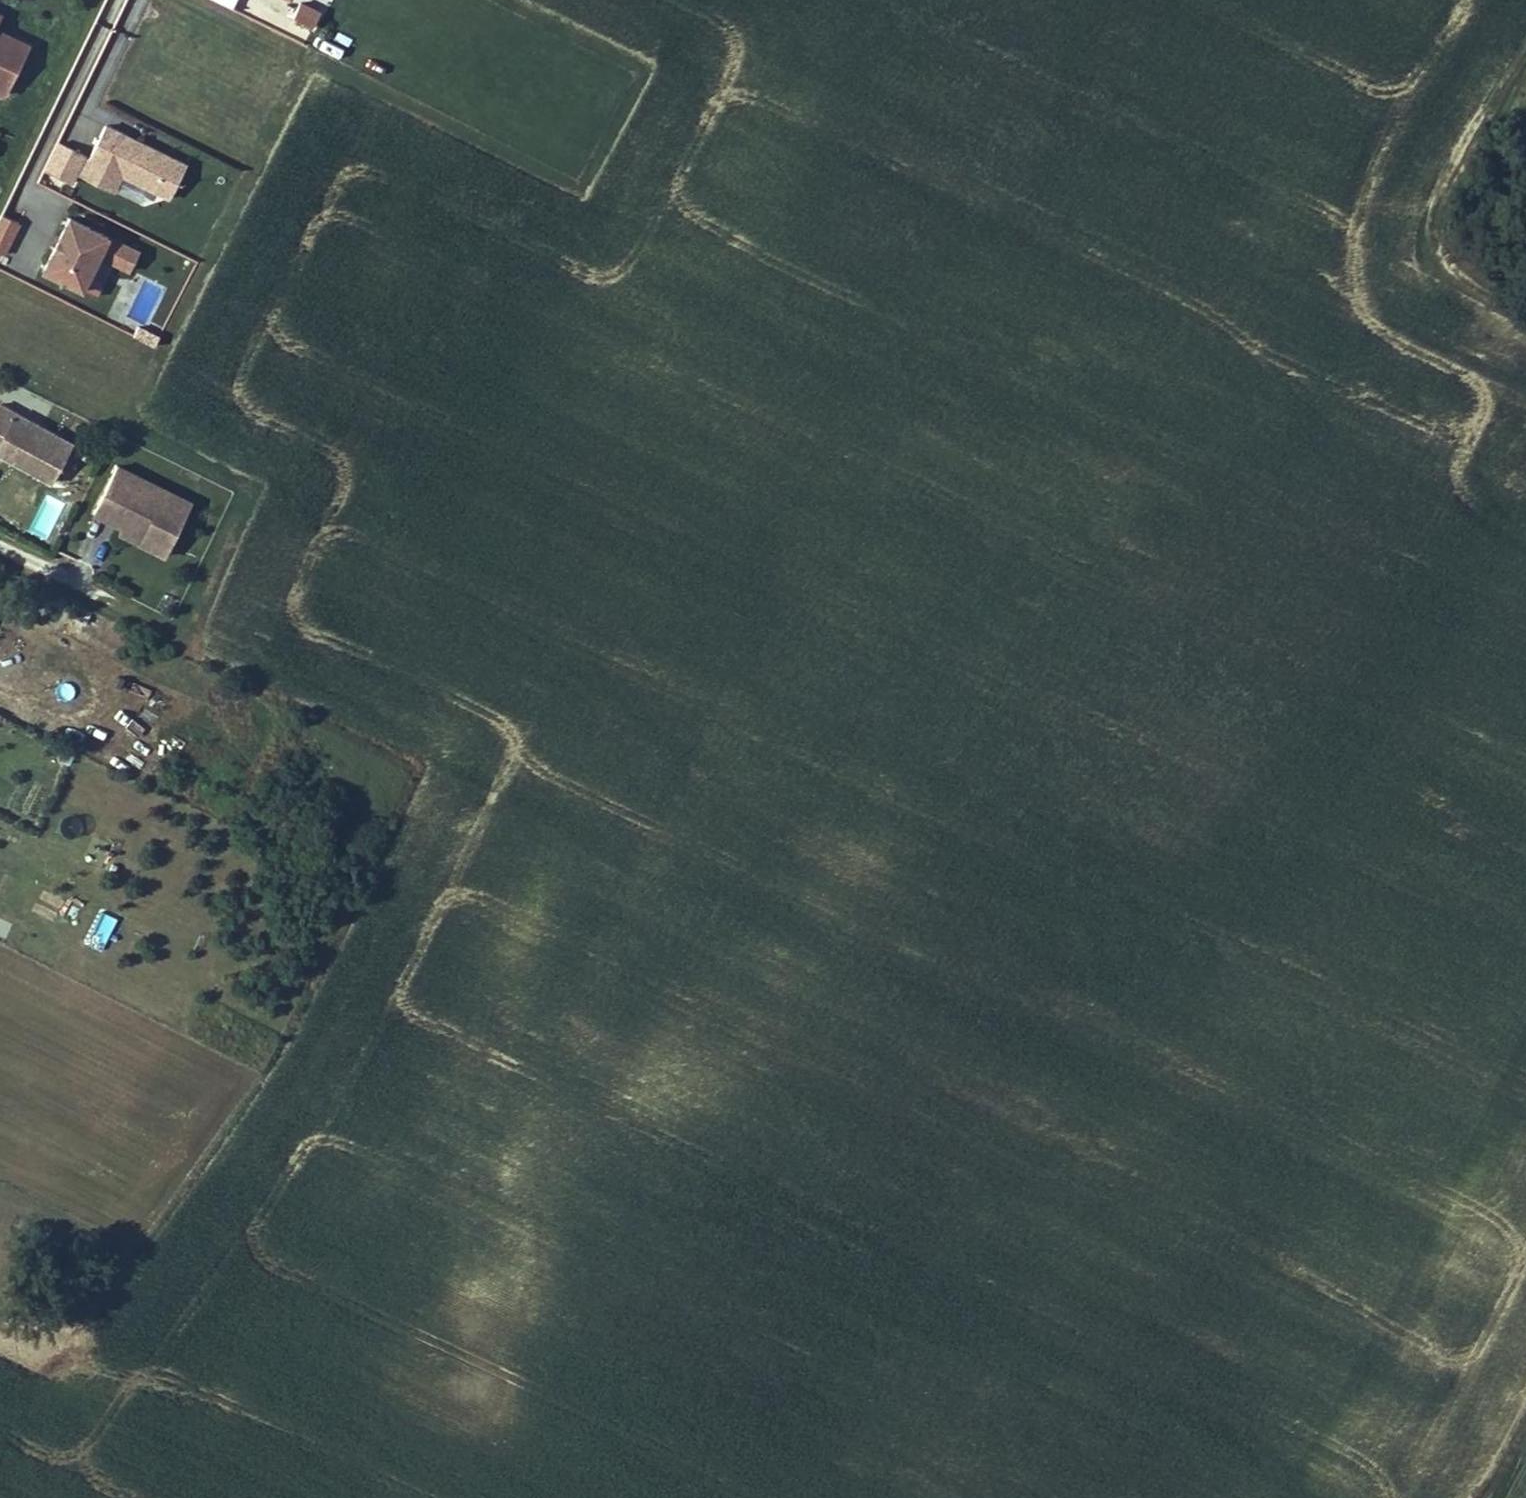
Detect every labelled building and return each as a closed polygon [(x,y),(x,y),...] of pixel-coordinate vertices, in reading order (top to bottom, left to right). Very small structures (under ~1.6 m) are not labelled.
[(318,17),(300,8),(293,21),(311,30),(318,17)] [(1,98),(26,51),(0,38),(0,98),(1,98)] [(173,198),(190,158),(105,121),(92,153),(58,138),(44,170),(74,183),(78,174),(121,192),(127,178),(173,198)] [(0,217),(0,251),(6,254),(23,222),(3,211),(0,217)] [(70,211),(43,268),(96,292),(110,262),(131,272),(143,245),(70,211)] [(25,463),(27,459),(35,462),(33,467),(54,477),(73,440),(0,403),(0,450),(25,463)] [(35,462),(27,459),(25,463),(33,467),(35,462)] [(144,526),(141,534),(168,548),(190,501),(115,463),(92,511),(123,525),(126,517),(144,526)] [(119,533),(165,555),(168,548),(141,534),(144,526),(126,517),(123,525),(119,533)] [(90,614),(77,608),(73,615),(86,622),(90,614)]
